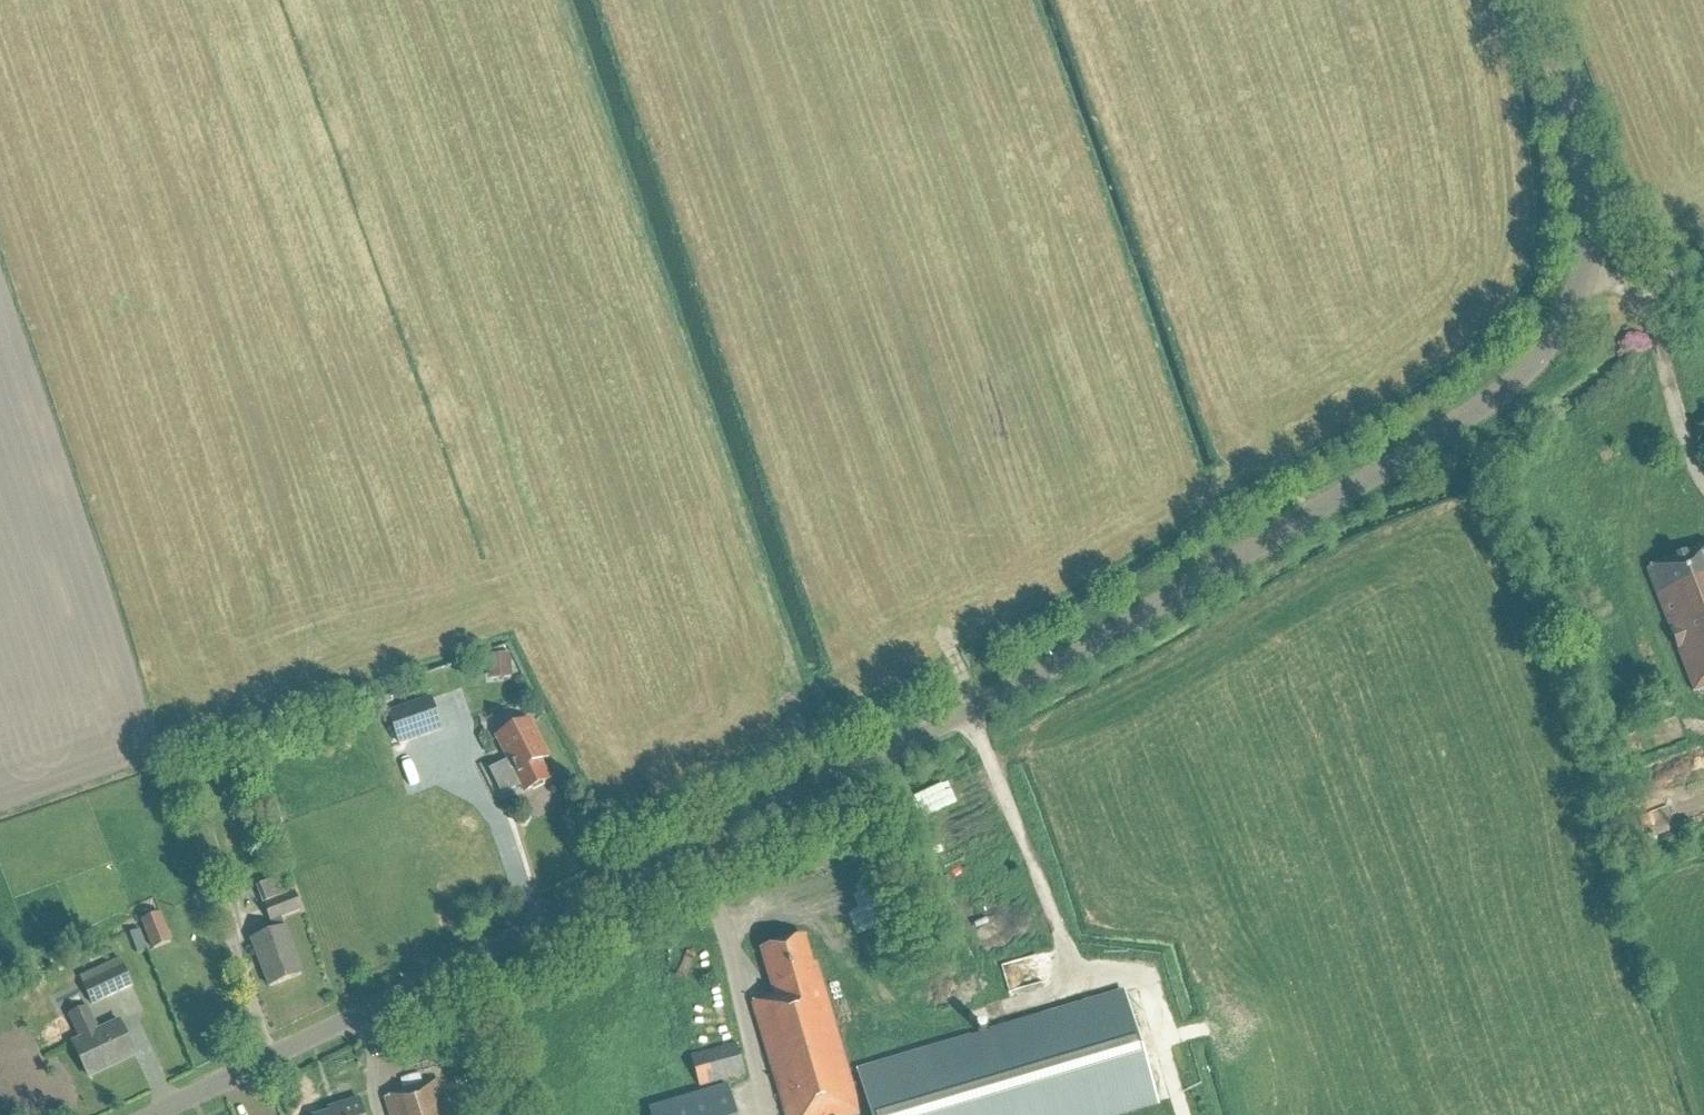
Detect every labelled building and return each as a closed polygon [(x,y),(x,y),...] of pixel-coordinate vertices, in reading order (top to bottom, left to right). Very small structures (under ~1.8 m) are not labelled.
[(1646,571),(1693,693),(1703,689),(1703,549),(1646,571)] [(487,658),(489,680),(509,678),(507,656),(487,658)] [(375,697),(378,707),(390,703),(388,693),(375,697)] [(388,713),(399,745),(441,731),(430,699),(388,713)] [(550,780),(540,762),(548,758),(530,722),(496,739),(524,793),(550,780)] [(989,761),(941,784),(952,806),(1000,784),(989,761)] [(266,905),(285,898),(278,878),(259,885),(266,905)] [(295,894),(285,898),(266,905),(264,906),(270,923),(271,923),(275,933),(252,942),(269,987),(302,974),(285,929),(284,929),(280,919),(301,911),(295,894)] [(171,943),(159,915),(139,923),(151,951),(171,943)] [(860,1084),(852,1086),(816,965),(811,966),(803,940),(762,952),(776,997),(751,1005),(784,1114),(867,1114),(869,1114),(1129,1114),(1157,1107),(1123,991),(856,1070),(860,1084)] [(93,1005),(121,992),(132,987),(122,967),(112,972),(83,985),(93,1005)] [(89,1078),(135,1057),(119,1023),(98,1033),(87,1008),(70,1016),(81,1041),(73,1044),(89,1078)] [(179,1048),(184,1058),(201,1049),(195,1039),(179,1048)] [(699,1088),(745,1075),(736,1045),(691,1058),(699,1088)] [(457,1087),(466,1083),(464,1076),(454,1079),(457,1087)] [(439,1081),(401,1092),(402,1094),(384,1099),(389,1114),(450,1114),(439,1081)] [(727,1087),(648,1110),(650,1114),(735,1114),(727,1087)] [(359,1101),(338,1107),(339,1110),(323,1114),(363,1114),(359,1101)]
